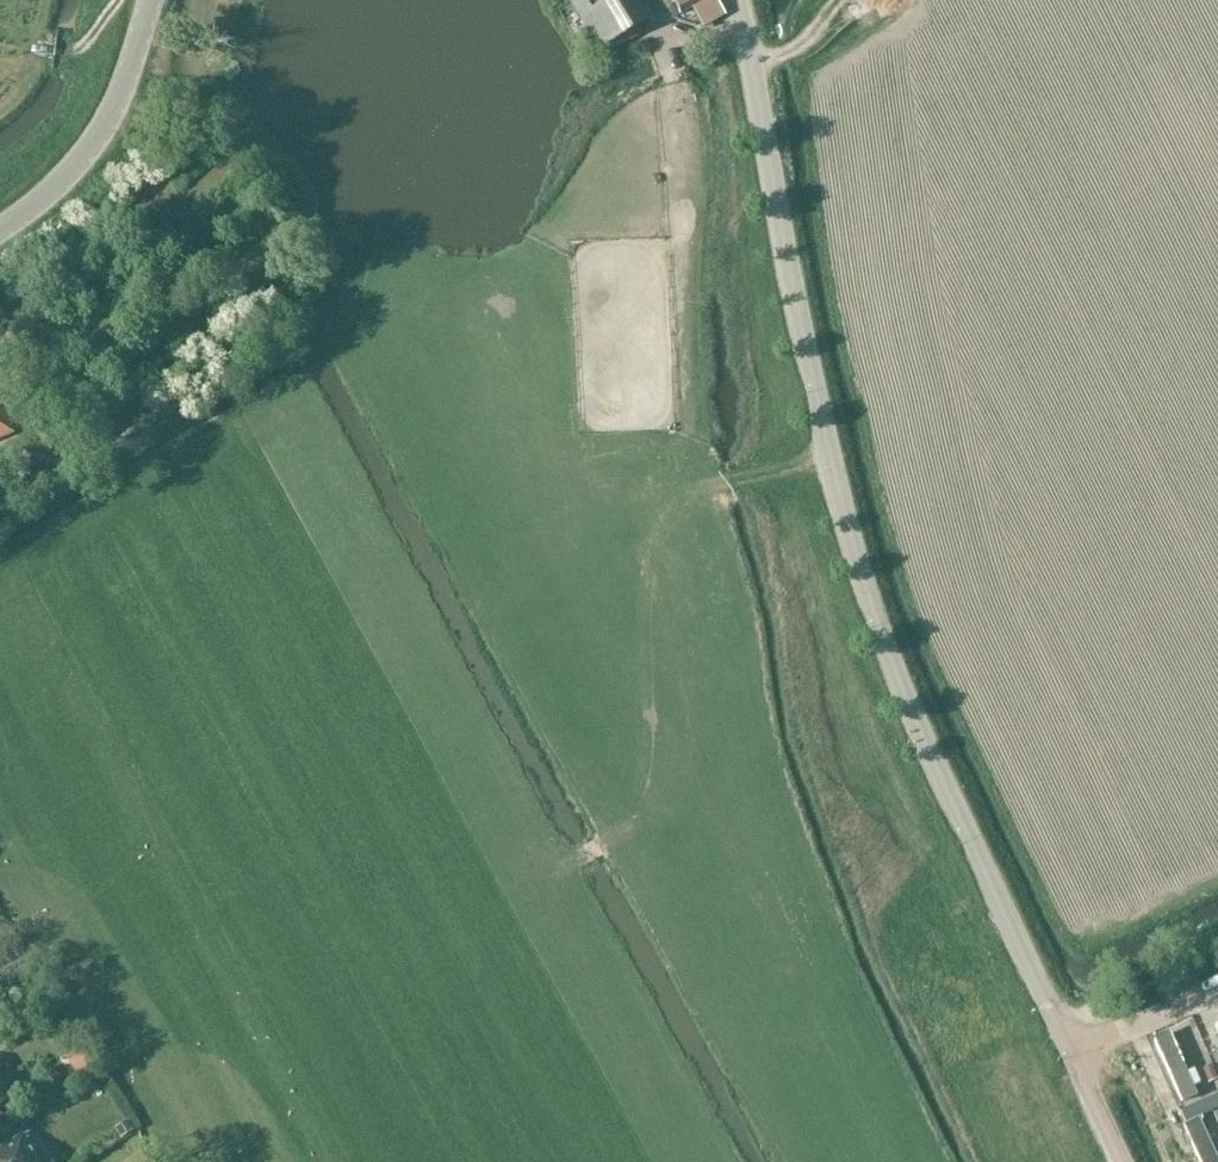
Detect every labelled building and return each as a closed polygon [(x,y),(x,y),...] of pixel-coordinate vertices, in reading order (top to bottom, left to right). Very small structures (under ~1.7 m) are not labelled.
[(600,53),(654,23),(641,0),(569,0),(600,53)] [(692,9),(703,28),(725,15),(716,0),(671,0),(680,16),(692,9)] [(25,399),(7,352),(0,355),(0,408),(25,399)] [(1204,1010),(1208,1026),(1205,1027),(1217,1073),(1217,1007),(1204,1010)] [(73,1050),(83,1072),(101,1064),(92,1042),(73,1050)] [(11,1097),(0,1082),(0,1106),(11,1097)] [(1217,1110),(1217,1095),(1180,1112),(1185,1124),(1217,1110)] [(22,1134),(0,1148),(0,1161),(39,1161),(22,1134)]
